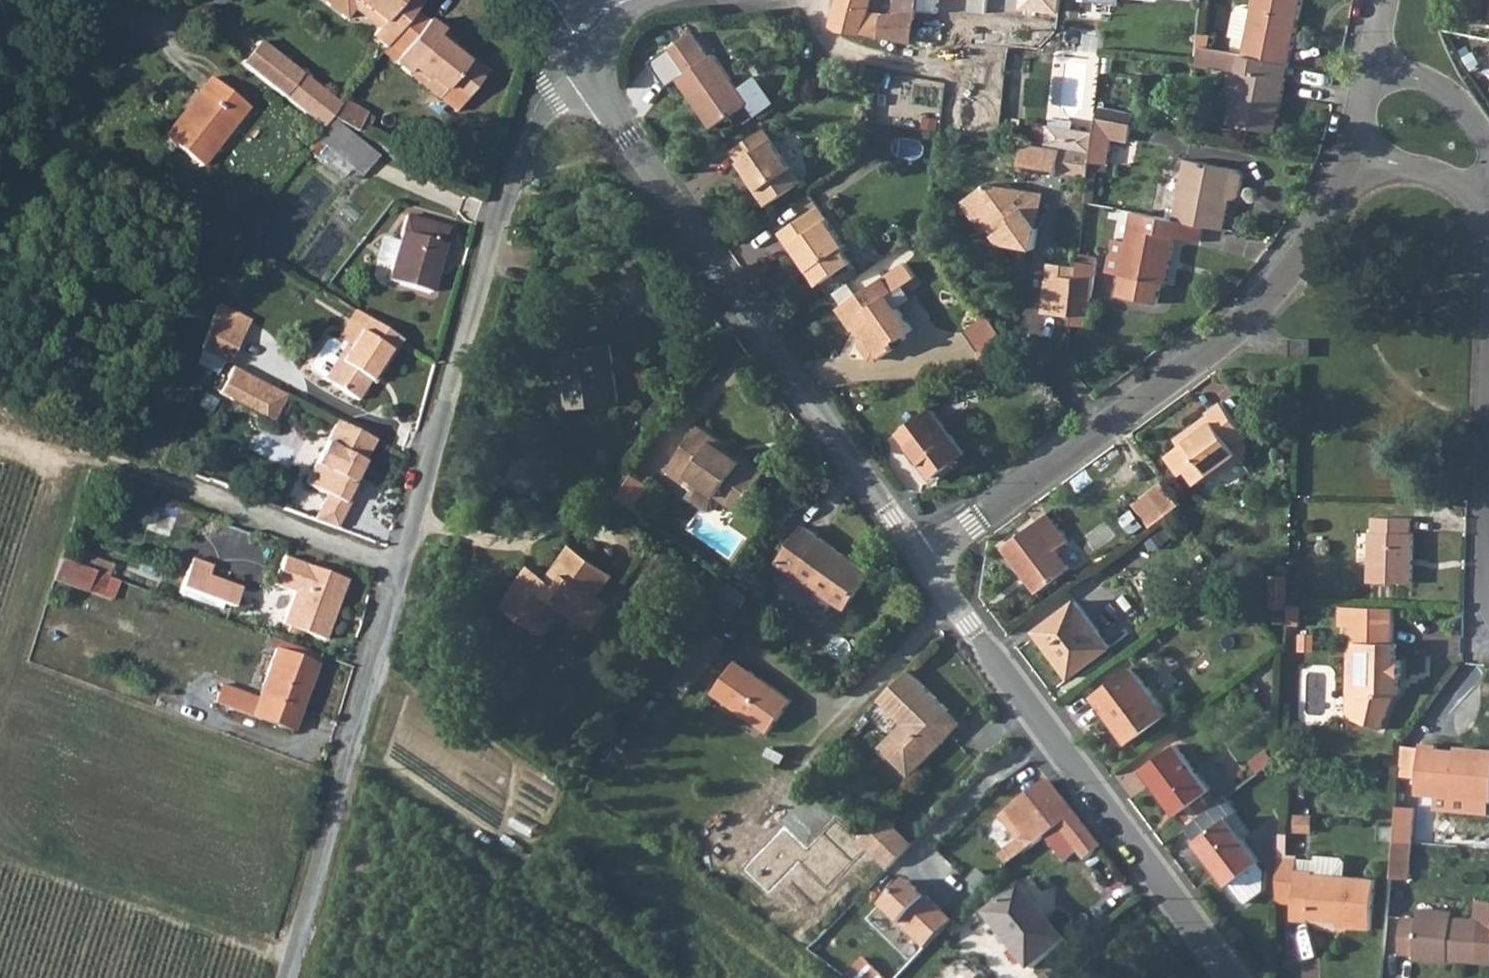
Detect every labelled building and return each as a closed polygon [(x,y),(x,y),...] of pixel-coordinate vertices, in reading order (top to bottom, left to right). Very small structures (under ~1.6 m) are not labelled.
[(53,0),(57,11),(74,1),(74,0),(54,0),(53,0)] [(423,0),(321,0),(344,18),(357,3),(381,23),(371,36),(386,47),(386,46),(414,11),(423,0)] [(837,8),(833,25),(839,29),(862,33),(881,36),(912,41),(917,10),(885,14),(868,11),(871,0),(839,0),(837,8)] [(996,13),(1000,0),(964,0),(963,3),(996,13)] [(1243,54),(1289,64),(1297,26),(1292,25),(1293,17),(1298,18),(1302,0),(1254,0),(1252,8),(1246,40),(1243,54)] [(990,35),(996,13),(963,3),(961,13),(960,27),(973,32),(989,36),(990,35)] [(1246,40),(1252,8),(1243,6),(1236,11),(1231,37),(1246,40)] [(960,27),(961,13),(917,10),(912,41),(954,47),(953,57),(995,61),(997,47),(998,36),(990,35),(989,36),(973,32),(960,27)] [(414,11),(386,46),(398,55),(426,21),(414,11)] [(440,32),(426,21),(398,55),(393,62),(455,111),(481,79),(469,69),(474,63),(451,44),(448,49),(435,38),(440,32)] [(451,44),(453,42),(440,32),(435,38),(448,49),(451,44)] [(679,78),(713,127),(749,103),(731,76),(715,53),(710,56),(694,32),(667,50),(684,75),(679,78)] [(313,119),(329,98),(253,39),(237,60),(313,119)] [(1283,94),(1289,64),(1243,54),(1200,46),(1196,65),(1210,67),(1211,65),(1240,71),(1229,124),(1275,133),(1279,113),(1274,112),(1278,93),(1283,94)] [(1481,64),(1474,51),(1463,57),(1471,70),(1481,64)] [(481,79),(486,72),(474,63),(469,69),(481,79)] [(247,107),(210,77),(198,92),(203,95),(168,140),(201,166),(247,107)] [(756,108),(774,101),(765,77),(747,83),(756,108)] [(203,95),(198,92),(178,118),(163,136),(168,140),(203,95)] [(1274,112),(1279,113),(1283,94),(1278,93),(1274,112)] [(329,98),(313,119),(322,127),(339,106),(329,98)] [(365,114),(343,101),(333,119),(356,131),(365,114)] [(356,131),(362,135),(372,117),(365,114),(356,131)] [(1093,133),(1091,153),(1090,161),(1108,164),(1111,137),(1128,141),(1132,124),(1095,117),(1093,133)] [(377,155),(332,118),(316,138),(361,175),(377,155)] [(1070,150),(1074,130),(1049,126),(1046,146),(1070,150)] [(766,206),(802,181),(765,128),(732,150),(755,183),(752,185),(766,206)] [(1093,133),(1074,130),(1070,150),(1091,153),(1093,133)] [(1046,146),(1023,142),(1019,166),(1088,178),(1090,161),(1091,153),(1070,150),(1046,146)] [(1187,158),(1174,219),(1204,225),(1225,229),(1231,198),(1235,199),(1240,195),(1244,174),(1241,169),(1187,158)] [(1034,249),(1044,193),(988,183),(965,199),(979,220),(984,221),(999,243),(1034,249)] [(1137,200),(1134,211),(1151,214),(1153,203),(1137,200)] [(845,248),(847,246),(819,206),(781,232),(800,260),(803,257),(821,283),(854,261),(845,248)] [(1201,241),(1204,225),(1174,219),(1151,214),(1134,211),(1129,240),(1114,237),(1107,271),(1122,274),(1118,295),(1158,303),(1162,282),(1166,283),(1175,236),(1201,241)] [(431,292),(449,228),(405,216),(398,241),(391,265),(387,279),(431,292)] [(384,237),(377,261),(391,265),(398,241),(384,237)] [(1097,256),(1079,254),(1078,261),(1096,263),(1097,256)] [(800,260),(817,285),(821,283),(803,257),(800,260)] [(1091,298),(1096,263),(1078,261),(1078,266),(1076,278),(1074,296),(1091,298)] [(1076,278),(1078,266),(1047,264),(1046,280),(1057,281),(1058,276),(1075,277),(1076,278)] [(1072,316),(1075,277),(1058,276),(1057,281),(1046,280),(1043,313),(1072,316)] [(889,296),(894,292),(883,277),(839,307),(855,330),(857,329),(863,328),(867,334),(862,338),(861,345),(871,359),(878,360),(909,339),(906,335),(914,329),(899,307),(897,308),(889,296)] [(1072,316),(1071,324),(1088,326),(1091,298),(1074,296),(1072,316)] [(211,319),(242,335),(249,322),(216,304),(211,319)] [(367,318),(355,310),(336,340),(343,345),(348,348),(367,318)] [(1012,349),(988,315),(965,331),(979,351),(1012,349)] [(381,370),(400,339),(367,318),(348,348),(343,345),(336,340),(335,339),(329,341),(314,364),(316,370),(324,375),(322,379),(356,400),(368,381),(377,367),(381,370)] [(227,364),(242,335),(211,319),(200,350),(227,364)] [(863,328),(857,329),(862,338),(867,334),(863,328)] [(1309,339),(1291,338),(1290,356),(1308,357),(1309,339)] [(621,401),(613,343),(561,350),(569,408),(621,401)] [(980,372),(1025,368),(1012,349),(979,351),(980,372)] [(218,393),(272,420),(285,394),(232,366),(218,393)] [(368,381),(373,383),(381,370),(377,367),(368,381)] [(1247,437),(1221,402),(1207,413),(1209,415),(1188,430),(1193,437),(1181,446),(1167,456),(1181,476),(1187,472),(1197,485),(1218,469),(1221,473),(1242,458),(1234,447),(1247,437)] [(934,477),(967,454),(934,408),(901,431),(934,477)] [(357,485),(352,483),(374,440),(336,420),(303,483),(346,505),(357,485)] [(725,448),(727,445),(700,425),(668,469),(699,490),(714,501),(718,495),(723,498),(739,510),(763,476),(725,448)] [(1188,430),(1176,439),(1181,446),(1193,437),(1188,430)] [(636,473),(618,497),(637,510),(641,504),(654,486),(636,473)] [(1150,491),(1168,514),(1181,505),(1163,481),(1150,491)] [(699,490),(693,497),(710,509),(716,509),(723,498),(718,495),(714,501),(699,490)] [(1168,514),(1150,491),(1132,504),(1150,528),(1168,514)] [(644,515),(648,509),(641,504),(637,510),(644,515)] [(1144,528),(1132,511),(1119,520),(1131,537),(1144,528)] [(1069,542),(1048,514),(1003,547),(1038,593),(1071,568),(1057,550),(1069,542)] [(1412,518),(1374,516),(1373,531),(1371,531),(1369,582),(1412,583),(1414,533),(1411,533),(1412,518)] [(839,618),(871,574),(806,526),(780,561),(802,577),(814,586),(807,595),(839,618)] [(615,573),(573,543),(553,571),(559,575),(555,581),(549,577),(532,564),(502,604),(538,631),(558,603),(563,607),(594,629),(612,604),(600,595),(615,573)] [(293,591),(281,624),(323,639),(330,622),(324,620),(331,600),(337,602),(345,579),(283,557),(273,584),(293,591)] [(191,558),(180,587),(233,606),(240,587),(207,575),(210,565),(191,558)] [(85,591),(110,599),(117,579),(60,559),(53,579),(85,591)] [(559,575),(553,571),(549,577),(555,581),(559,575)] [(1292,575),(1273,575),(1273,607),(1292,607),(1292,575)] [(330,622),(337,602),(331,600),(324,620),(330,622)] [(1111,647),(1076,601),(1036,631),(1071,677),(1111,647)] [(538,631),(544,634),(563,607),(558,603),(538,631)] [(1395,607),(1340,606),(1339,626),(1350,626),(1349,642),(1357,643),(1357,659),(1349,659),(1348,697),(1359,701),(1352,718),(1381,729),(1395,694),(1397,694),(1398,693),(1399,692),(1400,691),(1401,688),(1401,658),(1396,658),(1397,642),(1394,642),(1395,607)] [(1313,650),(1313,635),(1301,634),(1300,650),(1313,650)] [(290,731),(315,665),(318,653),(270,636),(268,642),(276,645),(257,698),(221,685),(214,703),(290,731)] [(1357,643),(1349,642),(1349,659),(1357,659),(1357,643)] [(737,660),(724,677),(739,687),(751,670),(737,660)] [(1169,713),(1135,667),(1095,696),(1130,742),(1169,713)] [(792,699),(751,670),(739,687),(724,677),(713,692),(768,732),(792,699)] [(909,670),(879,699),(903,723),(880,746),(909,776),(950,735),(937,722),(949,710),(909,670)] [(1359,701),(1348,697),(1347,716),(1352,718),(1359,701)] [(937,722),(950,735),(962,722),(949,710),(937,722)] [(1211,789),(1177,744),(1144,769),(1178,814),(1179,813),(1211,789)] [(1420,744),(1420,746),(1417,776),(1416,793),(1435,795),(1434,809),(1488,815),(1488,750),(1461,748),(1461,751),(1438,749),(1438,745),(1420,744)] [(1417,776),(1420,746),(1403,745),(1401,766),(1400,775),(1417,776)] [(1274,761),(1266,750),(1251,762),(1259,773),(1274,761)] [(1014,844),(1016,846),(1022,854),(1060,826),(1086,860),(1103,847),(1050,780),(1000,817),(1019,840),(1014,844)] [(1179,813),(1189,826),(1217,805),(1221,802),(1211,789),(1179,813)] [(1227,797),(1221,802),(1217,805),(1259,862),(1270,854),(1227,797)] [(1259,862),(1217,805),(1189,826),(1187,828),(1212,861),(1214,859),(1231,883),(1232,882),(1259,862)] [(1415,807),(1397,806),(1394,840),(1412,842),(1415,807)] [(1312,815),(1296,814),(1296,831),(1312,831),(1312,815)] [(883,816),(871,829),(899,857),(912,845),(883,816)] [(871,829),(859,841),(887,869),(899,857),(871,829)] [(1288,834),(1281,833),(1280,852),(1287,853),(1288,834)] [(1408,878),(1412,842),(1394,840),(1391,877),(1408,878)] [(1022,854),(1016,846),(1006,854),(1013,862),(1022,854)] [(1342,857),(1316,855),(1314,870),(1314,873),(1344,875),(1345,861),(1342,857)] [(1297,868),(1298,858),(1280,857),(1278,901),(1294,903),(1293,919),(1310,921),(1310,918),(1347,922),(1347,927),(1371,929),(1376,878),(1344,875),(1314,873),(1314,870),(1297,868)] [(1214,859),(1212,861),(1229,884),(1231,883),(1214,859)] [(1259,862),(1232,882),(1247,903),(1265,889),(1265,870),(1259,862)] [(1044,913),(1046,892),(1034,877),(1023,886),(988,914),(1032,969),(1067,941),(1044,913)] [(925,950),(952,923),(928,898),(927,900),(908,881),(882,907),(925,950)] [(1453,917),(1418,914),(1418,918),(1402,917),(1399,952),(1415,953),(1415,958),(1436,960),(1436,957),(1449,958),(1488,961),(1488,899),(1479,898),(1477,919),(1453,917)] [(1453,911),(1419,908),(1418,914),(1453,917),(1453,911)] [(863,957),(855,966),(868,977),(879,977),(882,975),(863,957)]
